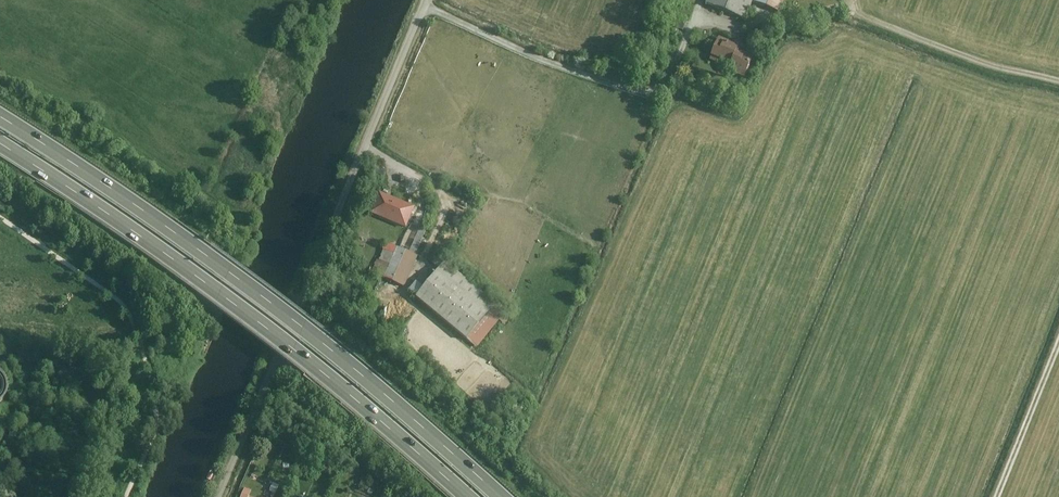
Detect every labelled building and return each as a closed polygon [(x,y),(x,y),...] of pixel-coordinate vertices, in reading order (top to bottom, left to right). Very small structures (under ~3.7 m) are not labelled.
[(748,14),(753,0),(709,0),(748,14)] [(718,39),(711,57),(723,62),(723,61),(731,64),(730,68),(728,72),(744,78),(751,60),(737,54),(740,48),(718,39)] [(380,195),(372,213),(406,227),(413,209),(380,195)] [(383,277),(405,286),(418,254),(396,246),(383,277)] [(440,265),(414,298),(465,339),(491,306),(440,265)] [(8,379),(0,375),(0,398),(8,379)] [(251,489),(245,487),(241,496),(248,496),(251,489)]
